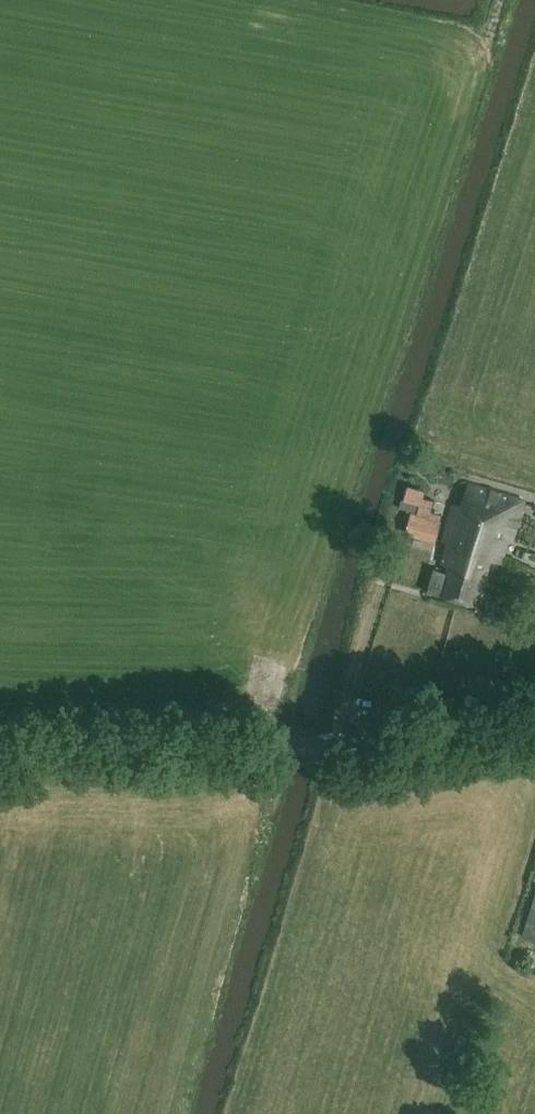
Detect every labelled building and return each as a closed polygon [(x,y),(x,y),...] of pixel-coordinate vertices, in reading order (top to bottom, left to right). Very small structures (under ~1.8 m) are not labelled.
[(461,508),(452,505),(443,542),(446,543),(441,562),(449,564),(446,572),(434,569),(427,591),(476,605),(489,559),(501,563),(508,540),(512,541),(524,499),(469,483),(461,508)] [(440,521),(441,518),(419,512),(421,504),(403,499),(400,508),(412,511),(406,530),(436,539),(441,521),(440,521)] [(534,941),(534,893),(521,937),(534,941)]
